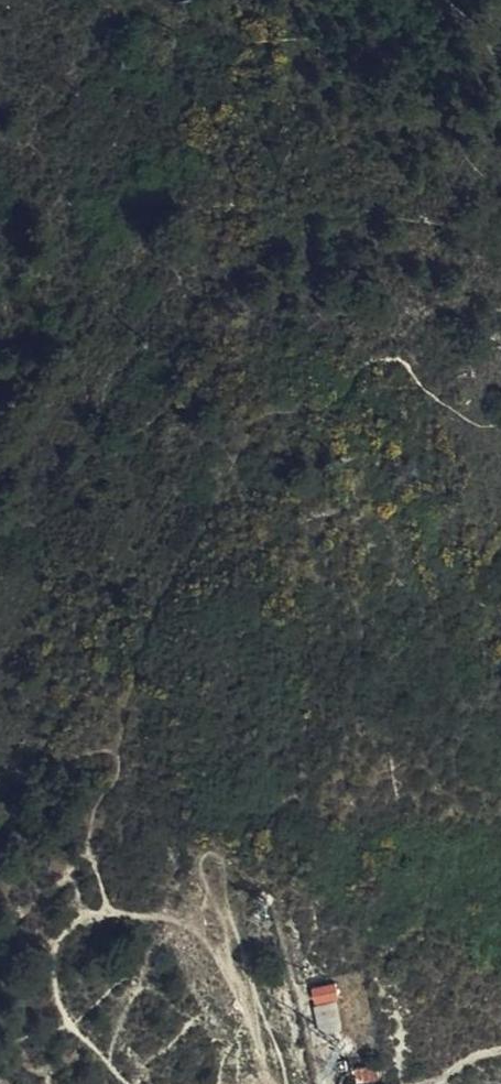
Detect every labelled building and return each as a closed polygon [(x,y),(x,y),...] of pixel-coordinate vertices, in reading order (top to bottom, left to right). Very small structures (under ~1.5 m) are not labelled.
[(335,980),(306,986),(321,1064),(349,1059),(335,980)]
